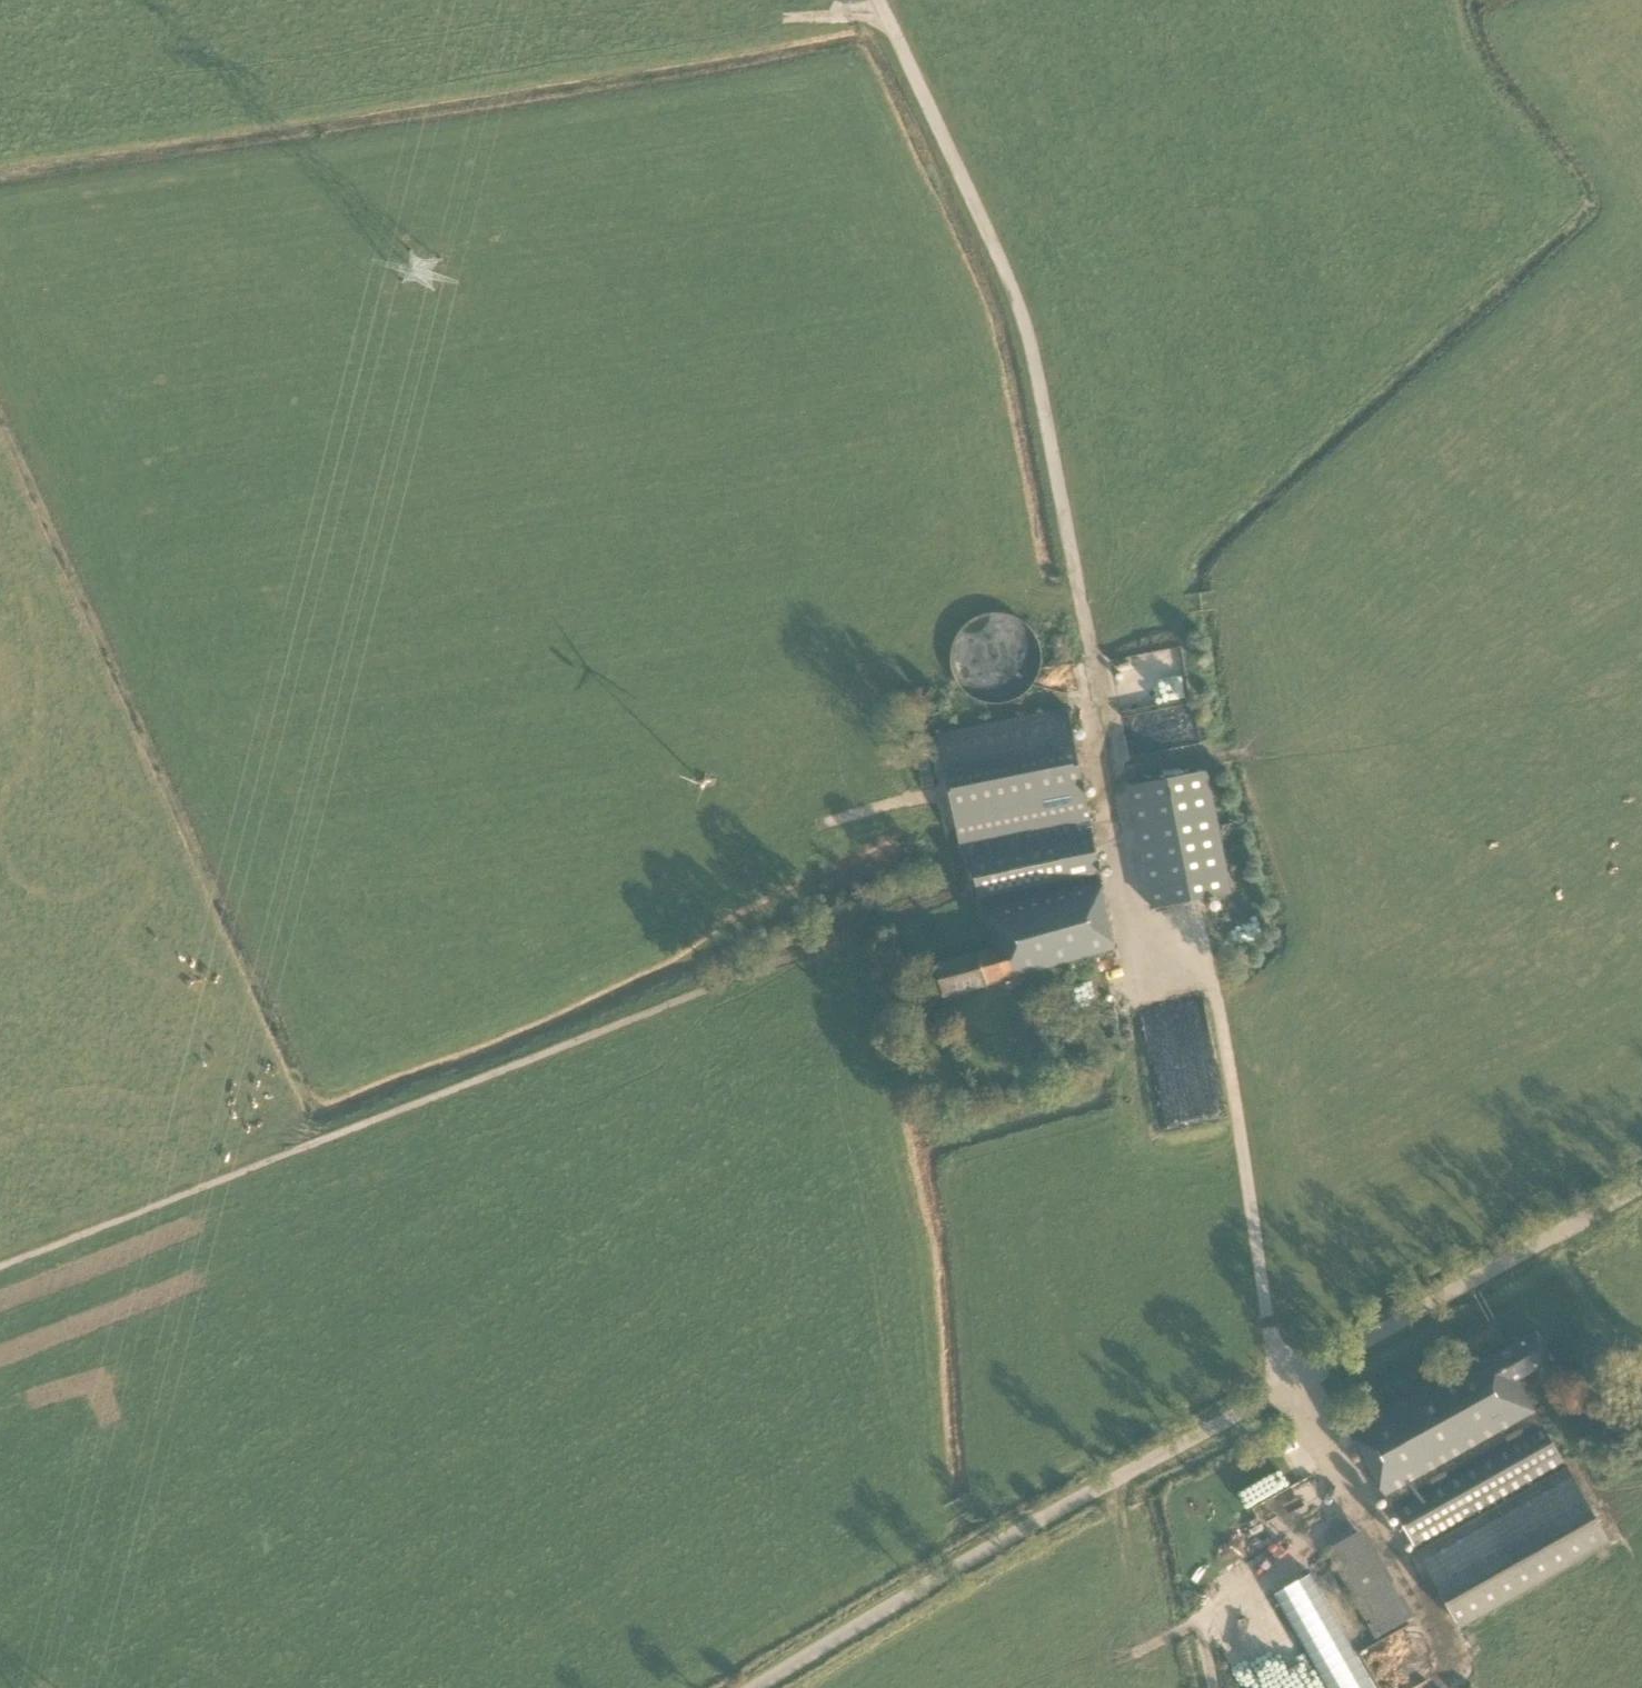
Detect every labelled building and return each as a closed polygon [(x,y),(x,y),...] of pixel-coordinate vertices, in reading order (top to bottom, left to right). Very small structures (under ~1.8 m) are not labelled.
[(988,702),(1000,703),(1008,701),(1016,698),(1026,692),(1032,686),(1037,679),(1040,671),(1042,662),(1042,654),(1041,645),(1038,637),(1032,627),(1025,621),(1018,616),(1010,613),(1002,611),(993,611),(985,612),(974,617),(967,622),(961,628),(957,635),(953,643),(951,652),(951,660),(953,669),(956,677),(962,687),(968,693),(973,696),(983,701),(988,702)] [(1161,653),(1117,660),(1125,703),(1145,699),(1144,695),(1166,691),(1168,702),(1193,697),(1189,673),(1169,677),(1170,685),(1146,690),(1143,672),(1129,675),(1128,669),(1172,661),(1169,649),(1160,650),(1161,653)] [(1091,829),(1067,707),(941,732),(962,844),(970,855),(989,947),(931,962),(941,994),(1005,975),(1007,984),(1117,955),(1090,829),(1091,829)] [(1219,823),(1209,768),(1128,784),(1152,907),(1232,891),(1232,890),(1248,888),(1236,821),(1219,823)] [(1072,1005),(1088,1001),(1081,980),(1066,984),(1072,1005)] [(1517,1377),(1523,1374),(1553,1357),(1537,1328),(1480,1361),(1474,1350),(1345,1423),(1415,1545),(1564,1460),(1517,1377)] [(1609,1540),(1567,1464),(1417,1549),(1460,1624),(1609,1540)] [(1363,1525),(1325,1547),(1376,1636),(1414,1614),(1363,1525)]
